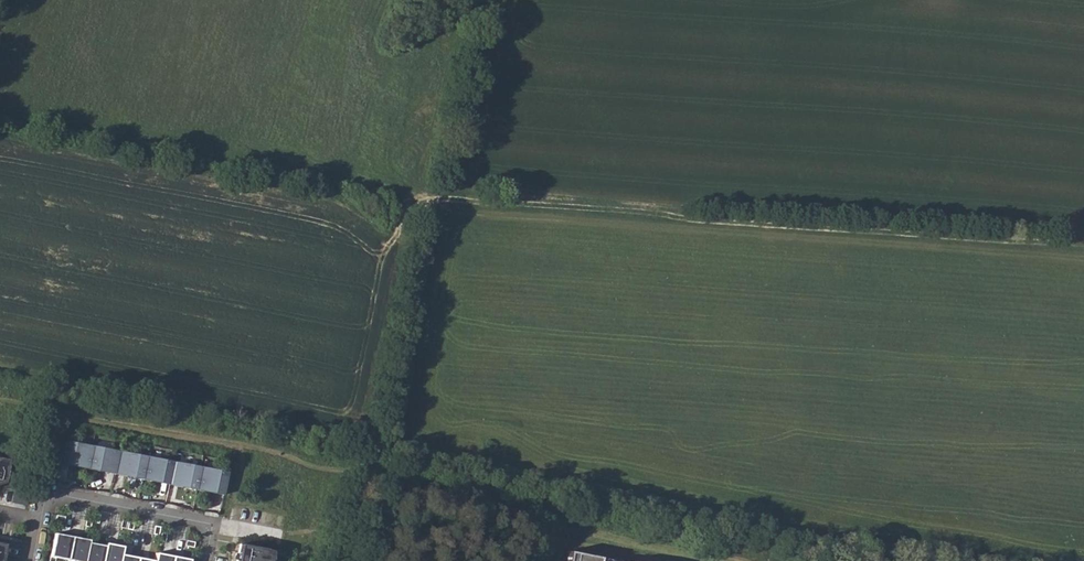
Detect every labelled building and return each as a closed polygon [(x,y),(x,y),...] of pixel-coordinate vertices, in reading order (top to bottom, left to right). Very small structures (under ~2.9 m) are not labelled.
[(64,440),(59,463),(222,494),(225,471),(64,440)] [(48,560),(54,560),(55,557),(66,559),(66,560),(72,560),(74,560),(188,560),(189,559),(155,552),(153,560),(120,554),(121,546),(104,543),(104,546),(87,542),(88,540),(54,533),(48,560)] [(270,558),(270,550),(239,544),(236,560),(268,560),(270,558)] [(564,560),(622,560),(566,550),(564,560)]
